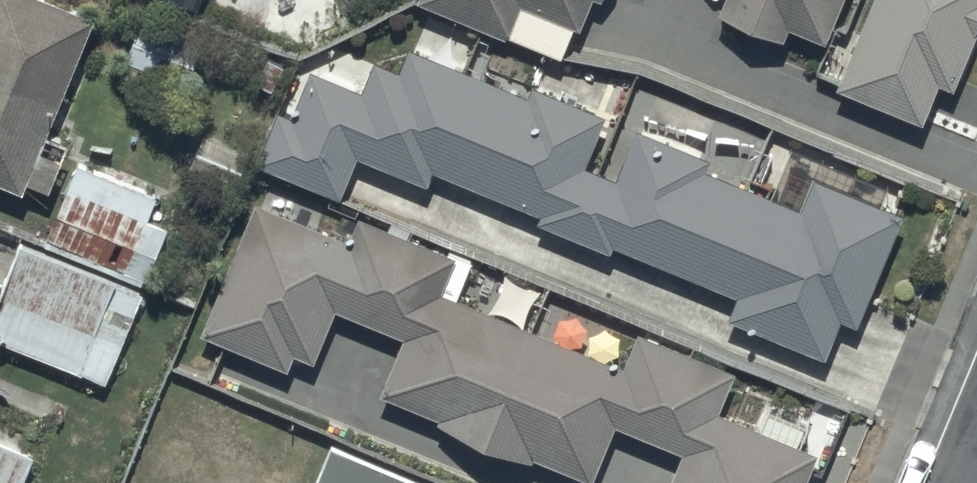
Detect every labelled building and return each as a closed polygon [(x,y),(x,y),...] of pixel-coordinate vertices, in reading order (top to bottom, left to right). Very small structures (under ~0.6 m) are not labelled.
[(24,184),(28,173),(51,183),(72,132),(52,124),(97,8),(76,0),(0,0),(0,174),(24,184)] [(511,28),(523,0),(442,0),(511,28)] [(581,19),(589,0),(534,0),(581,19)] [(720,3),(786,31),(791,20),(828,35),(842,0),(721,0),(720,3)] [(855,38),(835,30),(819,68),(838,76),(836,80),(923,117),(940,77),(952,82),(976,22),(976,0),(871,0),(855,38)] [(197,36),(135,11),(112,68),(131,76),(137,60),(180,78),(197,36)] [(278,103),(257,156),(343,191),(360,149),(432,178),(437,166),(542,209),(539,216),(613,246),(616,238),(736,290),(729,309),(829,350),(844,312),(861,319),(906,207),(816,170),(802,204),(706,165),(712,149),(640,119),(619,171),(587,159),(608,108),(535,79),(532,88),(411,39),(400,64),(374,54),(362,84),(311,64),(293,109),(278,103)] [(78,157),(43,237),(146,279),(170,221),(149,212),(159,189),(78,157)] [(201,327),(290,364),(297,346),(316,354),(338,302),(407,331),(383,389),(442,413),(440,418),(535,456),(536,453),(594,477),(618,419),(684,446),(668,482),(805,482),(820,446),(721,405),(736,366),(639,327),(626,360),(443,285),(458,248),(359,208),(349,233),(255,195),(201,327)] [(0,291),(0,335),(106,379),(111,367),(127,373),(137,349),(141,351),(153,323),(131,314),(143,286),(116,275),(117,272),(24,233),(0,291)] [(284,424),(231,402),(228,409),(221,407),(205,445),(214,449),(212,454),(261,474),(263,469),(275,474),(293,432),(283,428),(284,424)] [(0,434),(0,482),(22,482),(35,447),(0,434)] [(332,441),(315,482),(420,482),(422,478),(332,441)]
